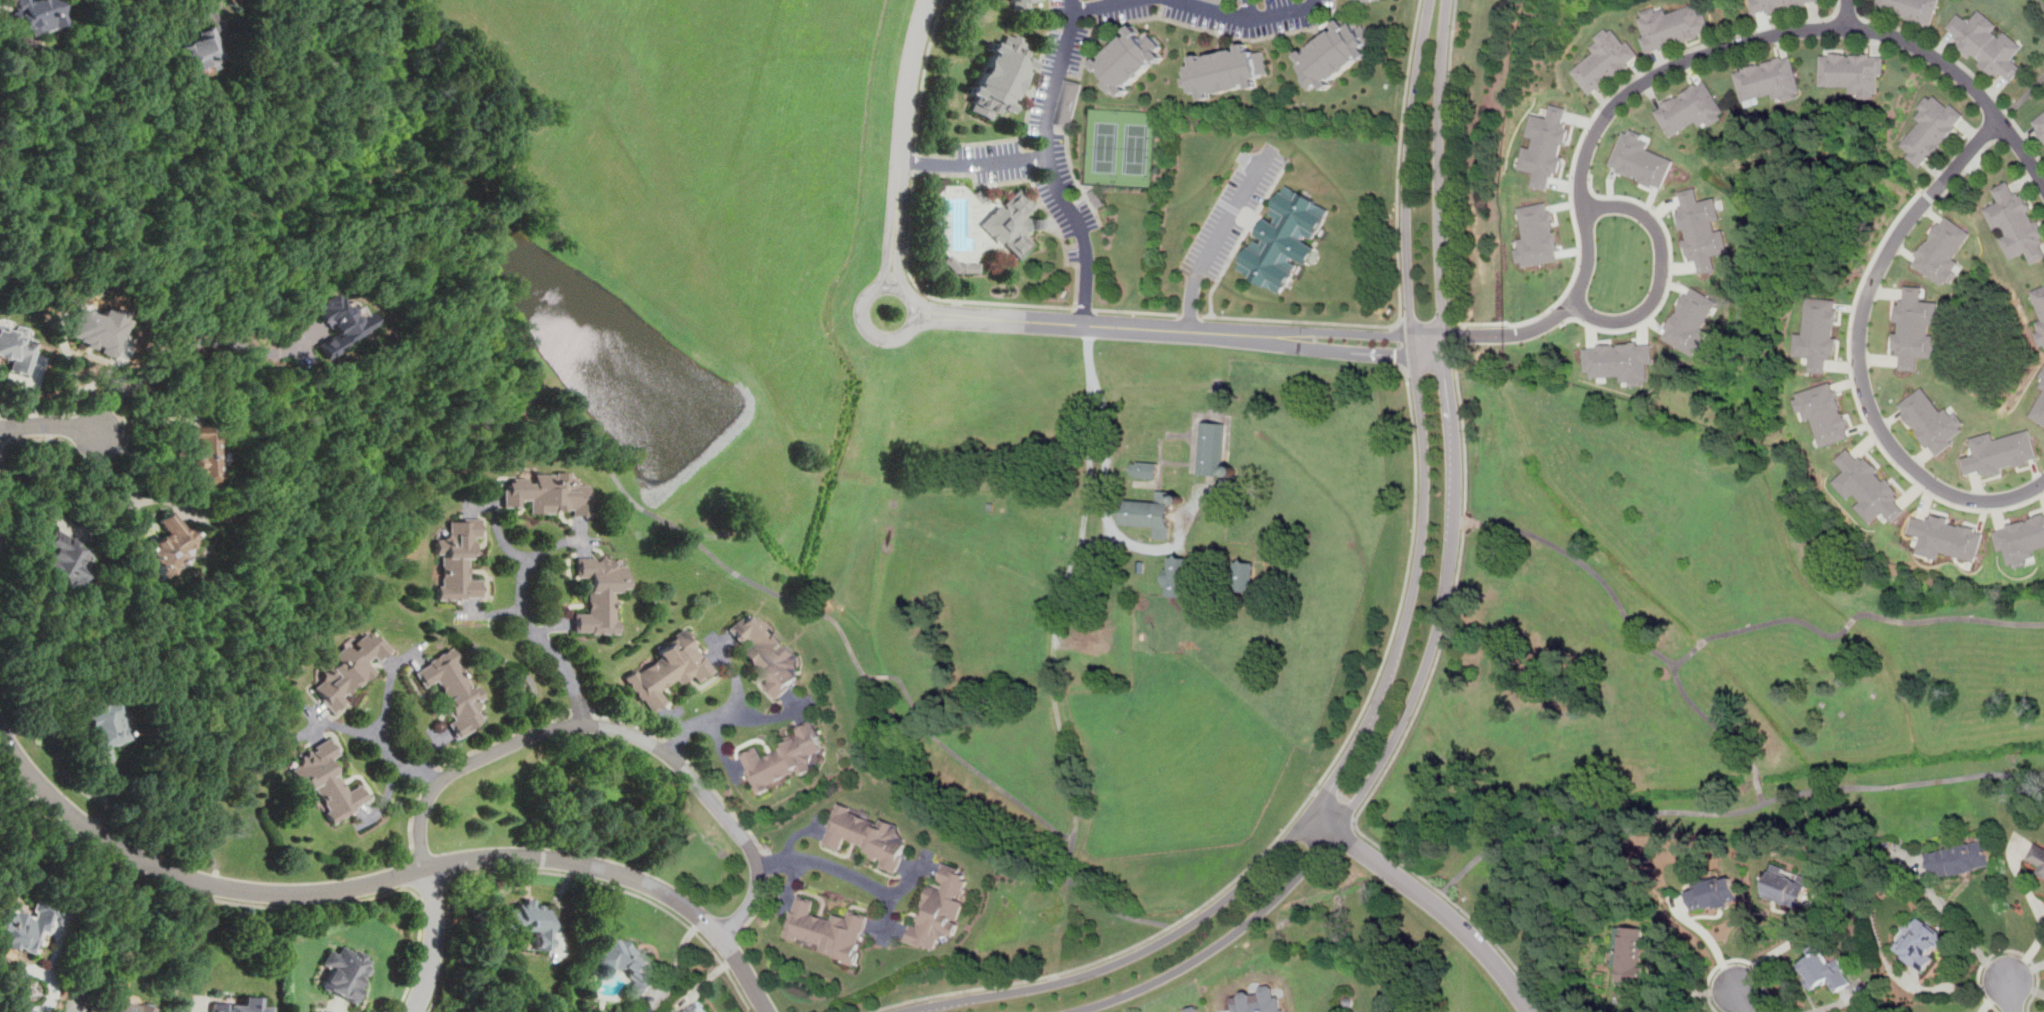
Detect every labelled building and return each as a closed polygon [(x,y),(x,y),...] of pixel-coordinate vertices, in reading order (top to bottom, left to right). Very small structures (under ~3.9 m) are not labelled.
[(10,9),(6,11),(12,26),(16,24),(18,28),(22,27),(25,34),(45,26),(46,28),(60,23),(51,0),(7,0),(10,9)] [(1013,1),(1014,10),(1030,9),(1030,2),(1039,1),(1039,0),(1010,0),(1013,1)] [(1821,3),(1820,0),(1752,0),(1755,14),(1821,3)] [(1932,28),(1942,0),(1878,0),(1875,8),(1932,28)] [(1649,54),(1713,34),(1703,2),(1666,14),(1663,4),(1636,13),(1649,54)] [(1955,44),(1997,79),(2002,72),(2013,81),(2024,68),(2016,61),(2027,47),(2002,27),(2003,26),(1979,7),(1969,20),(1960,12),(1949,26),(1961,36),(1955,44)] [(1343,17),(1334,24),(1337,27),(1308,50),(1306,48),(1299,55),(1304,61),(1300,65),(1308,74),(1302,80),(1311,91),(1321,83),(1326,90),(1333,84),(1331,81),(1359,58),(1362,61),(1373,52),(1368,46),(1378,38),(1364,21),(1358,26),(1354,21),(1349,25),(1343,17)] [(1099,59),(1096,62),(1110,76),(1102,84),(1112,94),(1116,90),(1124,97),(1133,89),(1131,87),(1155,63),(1157,66),(1166,57),(1158,49),(1163,45),(1149,31),(1142,38),(1139,34),(1143,30),(1135,22),(1127,31),(1130,33),(1102,62),(1099,59)] [(217,25),(203,30),(205,35),(183,44),(187,53),(184,54),(186,58),(179,61),(184,73),(229,55),(217,25)] [(1642,57),(1621,29),(1613,34),(1608,27),(1590,40),(1598,50),(1572,70),(1591,96),(1642,57)] [(970,86),(967,93),(976,96),(969,110),(994,122),(999,110),(1008,114),(1012,104),(1006,102),(1021,69),(1028,72),(1033,60),(1024,56),(1030,44),(1022,40),(1023,37),(1015,34),(1014,37),(1006,33),(1003,38),(1001,38),(998,44),(992,41),(988,50),(990,52),(974,88),(970,86)] [(1248,42),(1239,45),(1240,47),(1203,57),(1202,53),(1192,56),(1194,63),(1180,67),(1182,75),(1178,76),(1181,88),(1187,86),(1188,92),(1194,91),(1195,94),(1200,93),(1203,103),(1215,99),(1214,94),(1250,85),(1251,89),(1259,87),(1257,80),(1262,78),(1261,75),(1271,72),(1265,50),(1257,52),(1257,50),(1250,50),(1248,42)] [(1874,97),(1875,88),(1884,89),(1885,53),(1821,52),(1820,85),(1853,85),(1852,97),(1874,97)] [(1735,68),(1744,107),(1754,104),(1753,97),(1772,93),(1774,100),(1802,93),(1793,55),(1735,68)] [(1728,115),(1708,78),(1655,106),(1670,136),(1699,121),(1703,128),(1728,115)] [(1967,116),(1933,88),(1913,112),(1922,119),(1898,147),(1922,168),(1967,116)] [(1550,103),(1567,107),(1563,121),(1567,122),(1566,127),(1570,128),(1566,144),(1563,143),(1560,155),(1564,156),(1560,173),(1555,171),(1553,176),(1550,176),(1547,189),(1531,185),(1535,172),(1518,168),(1523,146),(1530,148),(1533,137),(1526,135),(1531,114),(1546,118),(1550,103)] [(2043,140),(2043,111),(2031,120),(2043,140)] [(1676,160),(1648,148),(1651,142),(1642,139),(1644,134),(1631,128),(1629,133),(1624,131),(1610,164),(1618,167),(1616,171),(1622,174),(1623,172),(1655,185),(1656,183),(1664,187),(1676,160)] [(2012,192),(2008,181),(1995,187),(2000,198),(1984,205),(1996,234),(1998,233),(2010,261),(2027,254),(2031,263),(2043,258),(2043,239),(2022,188),(2012,192)] [(1289,186),(1273,213),(1279,217),(1276,222),(1267,217),(1257,235),(1266,240),(1264,243),(1255,238),(1237,269),(1281,294),(1300,263),(1294,260),(1295,257),(1309,264),(1319,247),(1303,238),(1306,232),(1313,236),(1329,209),(1289,186)] [(1089,191),(1096,187),(1106,205),(1098,209),(1089,191)] [(1701,273),(1718,269),(1715,255),(1730,252),(1725,229),(1718,230),(1715,220),(1722,219),(1717,197),(1700,201),(1697,187),(1680,191),(1683,205),(1680,206),(1681,210),(1677,211),(1681,229),(1686,228),(1688,238),(1684,239),(1688,256),(1693,255),(1694,260),(1698,259),(1701,273)] [(1018,188),(1003,203),(1006,206),(1003,208),(999,204),(978,225),(1001,247),(1004,244),(1020,259),(1035,244),(1026,235),(1026,232),(1028,232),(1030,227),(1028,219),(1025,216),(1026,214),(1035,204),(1018,188)] [(1517,207),(1546,202),(1548,211),(1551,210),(1554,227),(1552,227),(1552,231),(1555,231),(1559,250),(1557,250),(1558,259),(1523,266),(1522,261),(1517,262),(1514,248),(1519,247),(1517,239),(1524,237),(1517,207)] [(1913,264),(1947,286),(1961,263),(1954,258),(1971,232),(1945,215),(1913,264)] [(949,253),(942,260),(954,271),(981,272),(981,262),(958,261),(949,253)] [(2042,323),(2033,325),(2040,349),(2043,348),(2043,284),(2031,288),(2042,323)] [(1663,337),(1694,356),(1697,350),(1702,353),(1709,341),(1704,338),(1708,331),(1703,328),(1719,302),(1692,285),(1687,294),(1686,293),(1665,327),(1668,329),(1663,337)] [(1938,301),(1921,300),(1922,286),(1905,285),(1904,301),(1896,301),(1895,323),(1894,353),(1900,353),(1899,369),(1916,370),(1917,357),(1934,358),(1935,335),(1928,334),(1928,324),(1937,324),(1938,301)] [(317,343),(326,357),(378,325),(368,309),(356,317),(340,290),(315,305),(333,334),(317,343)] [(1794,356),(1810,357),(1809,371),(1826,373),(1827,356),(1836,357),(1838,337),(1835,337),(1838,299),(1807,297),(1804,333),(1796,332),(1794,356)] [(69,335),(77,306),(101,313),(102,308),(112,311),(113,308),(126,311),(122,322),(126,324),(116,357),(100,352),(102,346),(96,344),(95,349),(85,346),(86,343),(77,340),(78,337),(69,335)] [(7,370),(28,374),(35,341),(26,339),(28,328),(0,322),(0,355),(10,357),(7,370)] [(1584,348),(1586,371),(1590,371),(1590,377),(1621,374),(1621,382),(1630,381),(1631,386),(1645,384),(1644,380),(1649,380),(1648,363),(1653,362),(1651,343),(1638,344),(1638,341),(1597,345),(1598,347),(1584,348)] [(2037,386),(2043,389),(2030,417),(2043,424),(2043,372),(2037,386)] [(1821,446),(1851,438),(1835,381),(1796,392),(1804,420),(1813,418),(1821,446)] [(1936,457),(1954,444),(1951,439),(1966,429),(1949,405),(1941,411),(1924,387),(1899,404),(1936,457)] [(1222,475),(1226,422),(1206,420),(1202,473),(1222,475)] [(222,484),(220,435),(208,435),(208,425),(188,425),(190,485),(222,484)] [(1971,437),(1975,455),(1962,457),(1966,474),(1983,470),(1984,477),(2004,473),(2003,468),(2031,462),(2031,459),(2038,458),(2032,430),(1995,438),(1994,432),(1971,437)] [(1872,523),(1884,512),(1894,522),(1906,510),(1895,498),(1900,493),(1879,471),(1880,470),(1866,454),(1860,460),(1849,448),(1837,459),(1846,470),(1834,481),(1850,498),(1855,493),(1862,500),(1856,506),(1872,523)] [(1159,461),(1133,461),(1133,476),(1159,476),(1159,461)] [(503,489),(503,505),(517,505),(517,499),(529,499),(529,512),(549,512),(549,504),(556,504),(556,508),(570,508),(570,516),(586,516),(585,485),(574,485),(567,478),(567,473),(554,473),(554,482),(547,482),(547,477),(533,477),(532,484),(522,484),(522,479),(512,479),(512,484),(506,484),(506,489),(503,489)] [(1170,538),(1173,501),(1184,502),(1185,492),(1157,490),(1156,500),(1123,498),(1121,523),(1154,526),(1154,537),(1170,538)] [(162,577),(198,555),(192,545),(197,542),(177,508),(157,520),(165,533),(143,546),(162,577)] [(1918,553),(1940,558),(1942,552),(1978,561),(1985,531),(1949,522),(1950,518),(1933,514),(1932,520),(1913,515),(1909,533),(1922,536),(1918,553)] [(1994,529),(2000,551),(2006,549),(2010,566),(2037,559),(2035,550),(2043,547),(2043,516),(1994,529)] [(436,584),(435,599),(462,599),(462,596),(480,596),(480,578),(467,578),(467,555),(471,555),(471,536),(478,536),(478,520),(448,520),(448,531),(442,539),(435,539),(435,554),(440,554),(440,584),(436,584)] [(42,572),(79,593),(90,573),(80,567),(90,548),(56,529),(46,546),(54,551),(42,572)] [(1166,595),(1193,595),(1193,555),(1166,555),(1166,595)] [(572,614),(572,631),(590,631),(590,633),(617,633),(617,620),(611,620),(612,592),(615,592),(616,588),(627,588),(628,577),(621,577),(621,566),(613,565),(608,560),(604,563),(599,558),(595,562),(590,561),(592,557),(573,557),(573,578),(581,578),(581,592),(585,592),(585,614),(572,614)] [(1234,591),(1254,591),(1254,559),(1234,559),(1234,591)] [(739,619),(728,628),(737,639),(744,633),(752,643),(744,651),(755,665),(761,660),(767,668),(763,671),(771,680),(765,686),(777,700),(792,687),(790,684),(797,678),(800,656),(786,643),(780,649),(777,646),(782,642),(771,628),(763,635),(758,629),(761,626),(753,616),(749,620),(747,618),(742,622),(739,619)] [(1108,652),(1108,637),(1113,636),(1113,624),(1088,625),(1088,636),(1083,636),(1084,652),(1108,652)] [(312,687),(331,710),(342,702),(336,695),(343,689),(345,692),(348,689),(343,683),(349,678),(357,688),(378,671),(369,661),(371,659),(376,665),(395,650),(379,631),(376,634),(370,627),(352,642),(355,646),(352,649),(347,643),(319,666),(322,670),(320,680),(312,687)] [(635,671),(626,677),(651,714),(667,703),(658,690),(674,679),(677,683),(690,674),(696,682),(711,671),(691,641),(692,640),(683,627),(671,635),(674,639),(656,652),(660,658),(637,674),(635,671)] [(445,722),(455,738),(471,728),(470,726),(480,720),(474,710),(476,700),(482,696),(475,684),(468,689),(451,659),(455,657),(449,646),(425,660),(426,663),(411,672),(421,688),(433,681),(443,698),(440,700),(450,719),(445,722)] [(111,746),(131,741),(119,699),(110,702),(109,697),(86,703),(97,741),(89,743),(95,764),(114,759),(111,746)] [(740,753),(748,768),(745,770),(758,794),(771,787),(770,785),(796,771),(794,768),(796,767),(800,774),(812,768),(810,763),(813,753),(823,748),(817,736),(818,735),(811,720),(797,728),(800,734),(783,744),(784,746),(763,757),(756,744),(740,753)] [(291,769),(297,779),(293,781),(298,790),(305,785),(307,789),(313,786),(326,809),(323,811),(330,823),(353,810),(351,807),(365,799),(357,784),(346,790),(337,773),(339,772),(330,757),(336,754),(326,737),(311,746),(313,750),(310,751),(306,750),(304,755),(300,755),(297,765),(291,769)] [(837,801),(827,826),(830,827),(823,844),(840,851),(845,838),(867,846),(866,851),(883,858),(880,865),(896,872),(902,856),(900,855),(905,843),(895,839),(892,829),(894,823),(880,818),(878,825),(876,824),(877,821),(850,811),(852,807),(837,801)] [(1926,853),(1931,876),(1941,874),(1941,875),(1954,872),(1955,874),(1963,872),(1964,874),(1974,871),(1973,870),(1980,868),(1980,866),(1992,863),(1987,840),(1926,853)] [(2031,857),(2043,864),(2043,844),(2040,842),(2031,857)] [(943,862),(937,879),(945,881),(942,890),(928,885),(921,905),(929,908),(928,911),(924,910),(919,926),(909,923),(903,941),(923,948),(924,946),(934,949),(938,939),(948,934),(955,937),(960,922),(951,920),(952,918),(958,921),(965,901),(956,898),(958,892),(963,893),(967,880),(963,879),(965,874),(959,872),(960,868),(943,862)] [(1801,910),(1814,879),(1775,863),(1762,894),(1801,910)] [(1734,875),(1687,885),(1694,912),(1740,902),(1734,875)] [(798,894),(793,910),(790,909),(781,937),(798,942),(799,938),(822,945),(820,950),(837,956),(836,959),(854,965),(858,952),(855,951),(861,930),(863,931),(868,916),(852,911),(849,918),(833,913),(831,918),(812,912),(816,899),(798,894)] [(551,950),(551,907),(535,907),(535,898),(519,898),(519,908),(504,908),(503,932),(532,932),(532,949),(551,950)] [(35,900),(31,915),(12,910),(10,916),(0,914),(0,944),(34,953),(39,935),(47,937),(55,905),(35,900)] [(1924,973),(1936,958),(1932,955),(1939,945),(1941,947),(1947,938),(1940,933),(1941,932),(1920,916),(1912,927),(1916,930),(1910,937),(1906,934),(1901,941),(1899,939),(1892,948),(1924,973)] [(1646,927),(1623,926),(1620,980),(1643,981),(1646,927)] [(631,980),(626,990),(643,999),(655,977),(646,972),(655,957),(609,932),(594,959),(631,980)] [(322,988),(354,1002),(374,957),(343,943),(339,953),(329,948),(322,964),(331,968),(322,988)] [(1841,956),(1829,961),(1821,943),(1806,950),(1810,959),(1801,963),(1813,989),(1832,981),(1836,990),(1853,982),(1841,956)] [(1235,1011),(1282,1011),(1279,997),(1275,997),(1274,988),(1270,985),(1264,986),(1261,989),(1262,1000),(1255,1001),(1254,994),(1250,991),(1245,992),(1243,995),(1243,1003),(1234,1004),(1235,1011)] [(108,1011),(162,1011),(163,1010),(113,995),(108,1011)] [(268,1006),(258,1006),(258,996),(241,996),(240,1004),(211,1003),(211,1011),(268,1011),(268,1006)] [(704,1000),(679,1011),(710,1011),(704,1000)]
